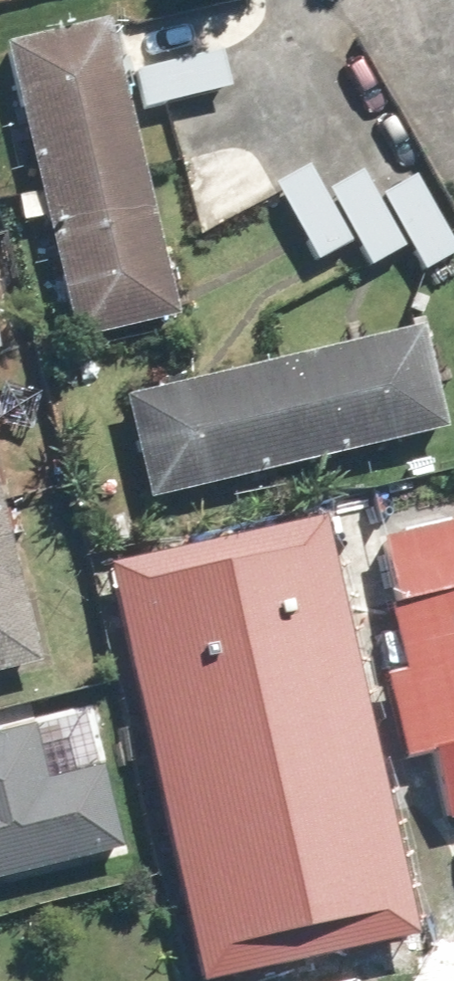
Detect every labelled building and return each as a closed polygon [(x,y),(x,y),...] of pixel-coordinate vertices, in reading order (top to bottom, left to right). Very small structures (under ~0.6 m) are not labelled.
[(183,317),(115,21),(7,46),(74,342),(183,317)] [(318,264),(355,243),(326,191),(310,163),(273,184),(318,264)] [(370,269),(409,247),(381,198),(365,170),(326,191),(355,243),(370,269)] [(424,275),(453,258),(453,238),(419,176),(381,198),(409,247),(424,275)] [(128,395),(152,501),(453,432),(453,431),(430,326),(128,395)] [(43,667),(0,478),(0,677),(43,667)] [(375,496),(167,543),(221,780),(226,802),(434,755),(449,821),(453,820),(453,524),(385,539),(375,496)] [(36,724),(0,733),(0,884),(128,855),(108,767),(49,781),(36,724)] [(209,812),(204,790),(167,798),(180,854),(217,846),(209,812)]
